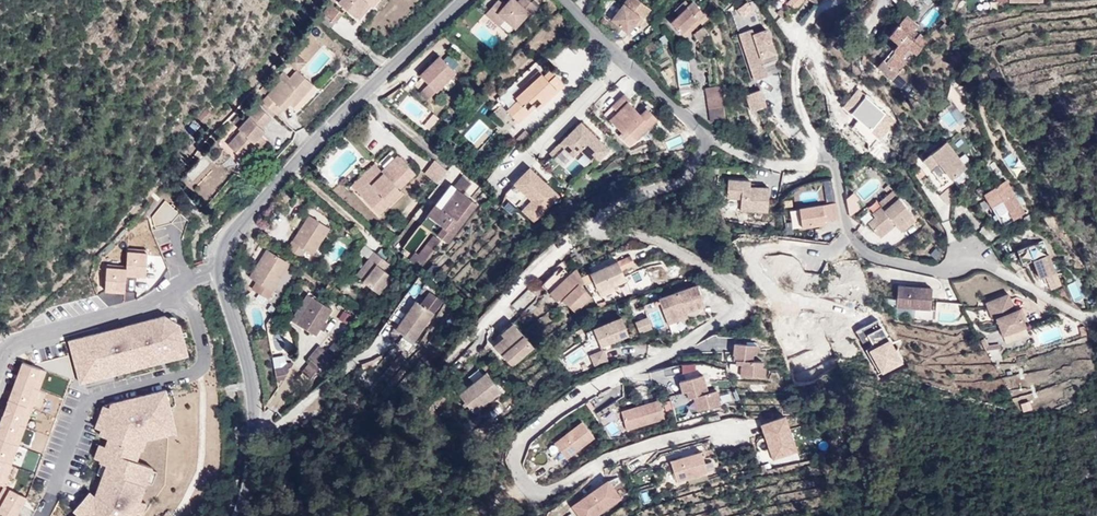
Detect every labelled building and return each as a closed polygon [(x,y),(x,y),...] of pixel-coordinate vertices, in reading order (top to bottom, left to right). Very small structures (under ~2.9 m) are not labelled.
[(338,3),(355,17),(367,3),(370,5),(373,7),(379,0),(341,0),(338,3)] [(486,14),(500,26),(506,20),(516,29),(529,14),(531,15),(537,8),(529,0),(520,0),(517,3),(516,1),(510,8),(505,4),(504,6),(498,0),(486,14)] [(611,20),(628,33),(635,24),(640,18),(642,20),(650,10),(638,0),(627,0),(611,20)] [(686,0),(675,10),(679,15),(671,22),(682,33),(697,18),(699,20),(705,15),(693,1),(689,4),(686,0)] [(803,0),(790,0),(788,2),(795,9),(803,0)] [(902,10),(912,0),(893,0),(902,10)] [(367,3),(355,17),(358,20),(370,5),(367,3)] [(330,4),(322,14),(325,16),(335,23),(343,14),(330,4)] [(705,15),(699,20),(697,18),(682,33),(685,36),(700,22),(702,23),(708,18),(705,15)] [(325,16),(320,22),(330,29),(335,23),(325,16)] [(883,60),(877,68),(902,87),(907,81),(901,76),(906,70),(902,67),(907,61),(902,57),(908,49),(916,55),(928,42),(914,31),(918,26),(906,16),(889,36),(898,44),(894,50),(896,52),(887,63),(883,60)] [(704,27),(695,33),(701,41),(709,35),(704,27)] [(747,47),(744,48),(751,68),(754,67),(758,79),(768,76),(764,65),(778,60),(768,32),(767,30),(754,34),(752,29),(742,32),(747,47)] [(742,32),(739,33),(744,48),(747,47),(742,32)] [(295,54),(286,64),(290,67),(291,66),(297,71),(298,70),(306,63),(295,54)] [(439,56),(420,75),(437,92),(456,73),(439,56)] [(281,81),(262,102),(278,116),(289,103),(297,95),(300,98),(313,84),(298,70),(297,71),(291,78),(284,72),(278,78),(281,81)] [(518,100),(507,111),(518,123),(535,107),(538,110),(565,85),(551,70),(544,76),(539,71),(513,94),(518,100)] [(265,94),(269,89),(265,85),(260,90),(265,94)] [(721,85),(706,88),(707,95),(722,93),(721,85)] [(761,90),(746,94),(751,111),(766,107),(761,90)] [(722,93),(707,95),(709,109),(724,106),(722,93)] [(625,94),(612,106),(618,112),(610,120),(623,133),(627,129),(637,139),(657,119),(647,108),(641,115),(629,102),(631,100),(625,94)] [(297,95),(289,103),(293,106),(300,98),(297,95)] [(247,105),(231,123),(235,126),(250,108),(247,105)] [(241,131),(228,145),(244,159),(256,145),(262,139),(260,136),(265,131),(262,128),(272,118),(259,106),(239,129),(241,131)] [(612,106),(604,114),(610,120),(618,112),(612,106)] [(724,106),(709,109),(711,122),(726,120),(724,106)] [(203,124),(212,114),(206,109),(197,120),(203,124)] [(460,134),(475,149),(497,128),(482,113),(460,134)] [(428,130),(438,119),(432,114),(423,126),(428,130)] [(56,130),(47,120),(37,129),(47,140),(56,130)] [(581,122),(550,154),(563,167),(580,150),(595,165),(610,151),(581,122)] [(526,131),(517,140),(524,148),(533,138),(526,131)] [(260,148),(266,141),(260,136),(262,139),(256,145),(260,148)] [(201,148),(213,160),(223,150),(211,138),(201,148)] [(966,168),(946,142),(924,159),(943,185),(966,168)] [(190,180),(210,164),(199,151),(180,167),(190,180)] [(366,180),(356,190),(379,214),(402,192),(399,189),(415,173),(398,155),(382,171),(384,173),(371,185),(366,180)] [(436,161),(425,174),(437,184),(447,171),(436,161)] [(352,186),(356,190),(366,180),(371,185),(384,173),(382,171),(375,163),(352,186)] [(558,196),(530,168),(515,183),(534,200),(523,211),(534,221),(558,196)] [(463,176),(455,188),(463,194),(471,184),(463,176)] [(1025,213),(1006,180),(984,193),(1003,226),(1025,213)] [(750,182),(727,182),(727,200),(742,200),(742,213),(769,213),(769,188),(750,188),(750,182)] [(451,185),(427,215),(443,228),(437,236),(447,243),(477,205),(463,194),(455,188),(451,185)] [(896,208),(902,202),(899,199),(893,204),(896,208)] [(171,205),(165,200),(152,217),(155,228),(172,223),(180,213),(177,211),(179,209),(172,203),(171,205)] [(914,224),(909,217),(912,215),(902,202),(896,208),(893,204),(886,210),(882,206),(872,214),(875,218),(868,223),(881,238),(897,225),(903,233),(914,224)] [(815,207),(801,209),(803,225),(818,222),(815,207)] [(309,216),(287,249),(301,258),(306,250),(313,254),(330,228),(309,216)] [(435,237),(419,255),(416,253),(409,260),(420,269),(441,242),(435,237)] [(1056,273),(1049,254),(1048,255),(1043,241),(1017,250),(1022,265),(1034,261),(1040,279),(1056,273)] [(267,249),(260,261),(262,262),(269,251),(267,249)] [(260,261),(250,278),(258,282),(253,290),(268,299),(290,263),(279,257),(269,251),(262,262),(260,261)] [(389,264),(374,252),(356,275),(379,294),(392,277),(384,271),(389,264)] [(291,261),(281,255),(279,257),(290,263),(291,261)] [(630,255),(581,278),(584,283),(586,285),(594,282),(600,294),(617,286),(627,281),(622,271),(635,265),(630,255)] [(554,274),(542,286),(551,295),(558,302),(559,304),(563,301),(575,313),(592,298),(581,286),(584,283),(581,278),(576,268),(562,282),(554,274)] [(705,305),(697,285),(659,298),(666,319),(686,312),(702,306),(705,305)] [(617,286),(600,294),(601,297),(619,289),(617,286)] [(931,310),(932,289),(898,286),(896,308),(931,310)] [(519,313),(535,296),(527,289),(511,305),(519,313)] [(431,293),(422,305),(433,313),(442,301),(431,293)] [(308,294),(292,320),(316,335),(332,309),(308,294)] [(1015,312),(1009,294),(986,302),(993,321),(997,319),(1003,336),(1026,328),(1020,310),(1015,312)] [(551,295),(545,301),(552,308),(558,302),(551,295)] [(416,300),(396,329),(403,334),(396,343),(408,350),(434,314),(433,313),(422,305),(416,300)] [(688,319),(705,313),(702,306),(686,312),(666,319),(668,324),(688,317),(688,319)] [(338,320),(348,324),(352,315),(342,311),(338,320)] [(152,364),(182,356),(179,344),(185,342),(180,325),(165,315),(141,321),(142,327),(127,331),(119,333),(117,328),(83,337),(84,342),(70,345),(79,377),(91,374),(92,380),(97,378),(128,370),(127,365),(136,363),(136,362),(150,358),(152,364)] [(629,335),(622,317),(594,329),(601,347),(629,335)] [(648,317),(635,322),(640,333),(652,328),(648,317)] [(141,321),(126,325),(127,331),(142,327),(141,321)] [(513,323),(501,334),(504,337),(516,327),(513,323)] [(504,337),(494,345),(512,366),(534,347),(516,327),(504,337)] [(396,343),(403,334),(396,329),(395,328),(392,332),(393,341),(396,343)] [(83,337),(69,340),(70,345),(84,342),(83,337)] [(64,356),(31,365),(73,380),(74,377),(65,341),(61,342),(64,356)] [(312,361),(303,372),(310,378),(319,367),(322,370),(335,355),(337,357),(345,348),(337,341),(327,352),(323,348),(312,361)] [(182,356),(188,354),(185,342),(179,344),(182,356)] [(757,345),(735,343),(734,360),(737,360),(737,364),(742,365),(741,376),(764,378),(765,368),(762,368),(763,362),(753,361),(753,355),(756,355),(757,345)] [(320,346),(309,359),(312,361),(323,348),(320,346)] [(569,368),(584,358),(578,349),(563,358),(569,368)] [(608,361),(603,350),(590,355),(595,366),(602,363),(608,361)] [(137,368),(152,364),(150,358),(136,362),(136,363),(137,368)] [(486,372),(459,394),(474,413),(501,392),(486,372)] [(80,383),(92,380),(91,374),(79,377),(80,383)] [(703,375),(680,381),(683,393),(688,392),(689,399),(694,398),(698,412),(721,406),(717,391),(708,393),(703,375)] [(77,515),(135,515),(136,512),(140,500),(147,482),(152,469),(153,467),(136,461),(132,459),(136,448),(141,437),(144,437),(145,441),(167,435),(166,430),(175,428),(166,389),(111,403),(101,430),(99,435),(109,438),(105,447),(100,460),(100,462),(101,463),(107,465),(103,476),(96,494),(94,496),(78,515),(77,515)] [(721,405),(737,403),(736,394),(720,395),(721,405)] [(658,398),(621,409),(626,428),(664,417),(658,398)] [(111,403),(104,405),(96,428),(101,430),(111,403)] [(611,439),(626,428),(609,405),(594,416),(611,439)] [(772,462),(797,453),(784,417),(759,426),(772,462)] [(581,421),(554,443),(568,459),(595,437),(581,421)] [(166,430),(167,435),(168,437),(177,435),(177,434),(175,428),(166,430)] [(146,443),(145,441),(144,437),(141,437),(136,448),(141,450),(143,450),(146,443)] [(100,445),(95,458),(100,460),(105,447),(100,445)] [(136,461),(141,450),(136,448),(132,459),(136,461)] [(701,451),(670,461),(677,482),(708,472),(701,451)] [(101,463),(97,474),(103,476),(107,465),(101,463)] [(152,469),(147,482),(153,484),(157,471),(152,469)] [(573,506),(581,515),(595,515),(620,498),(608,481),(573,506)] [(78,515),(94,496),(90,492),(74,511),(78,515)] [(136,512),(142,514),(146,502),(140,500),(136,512)]
